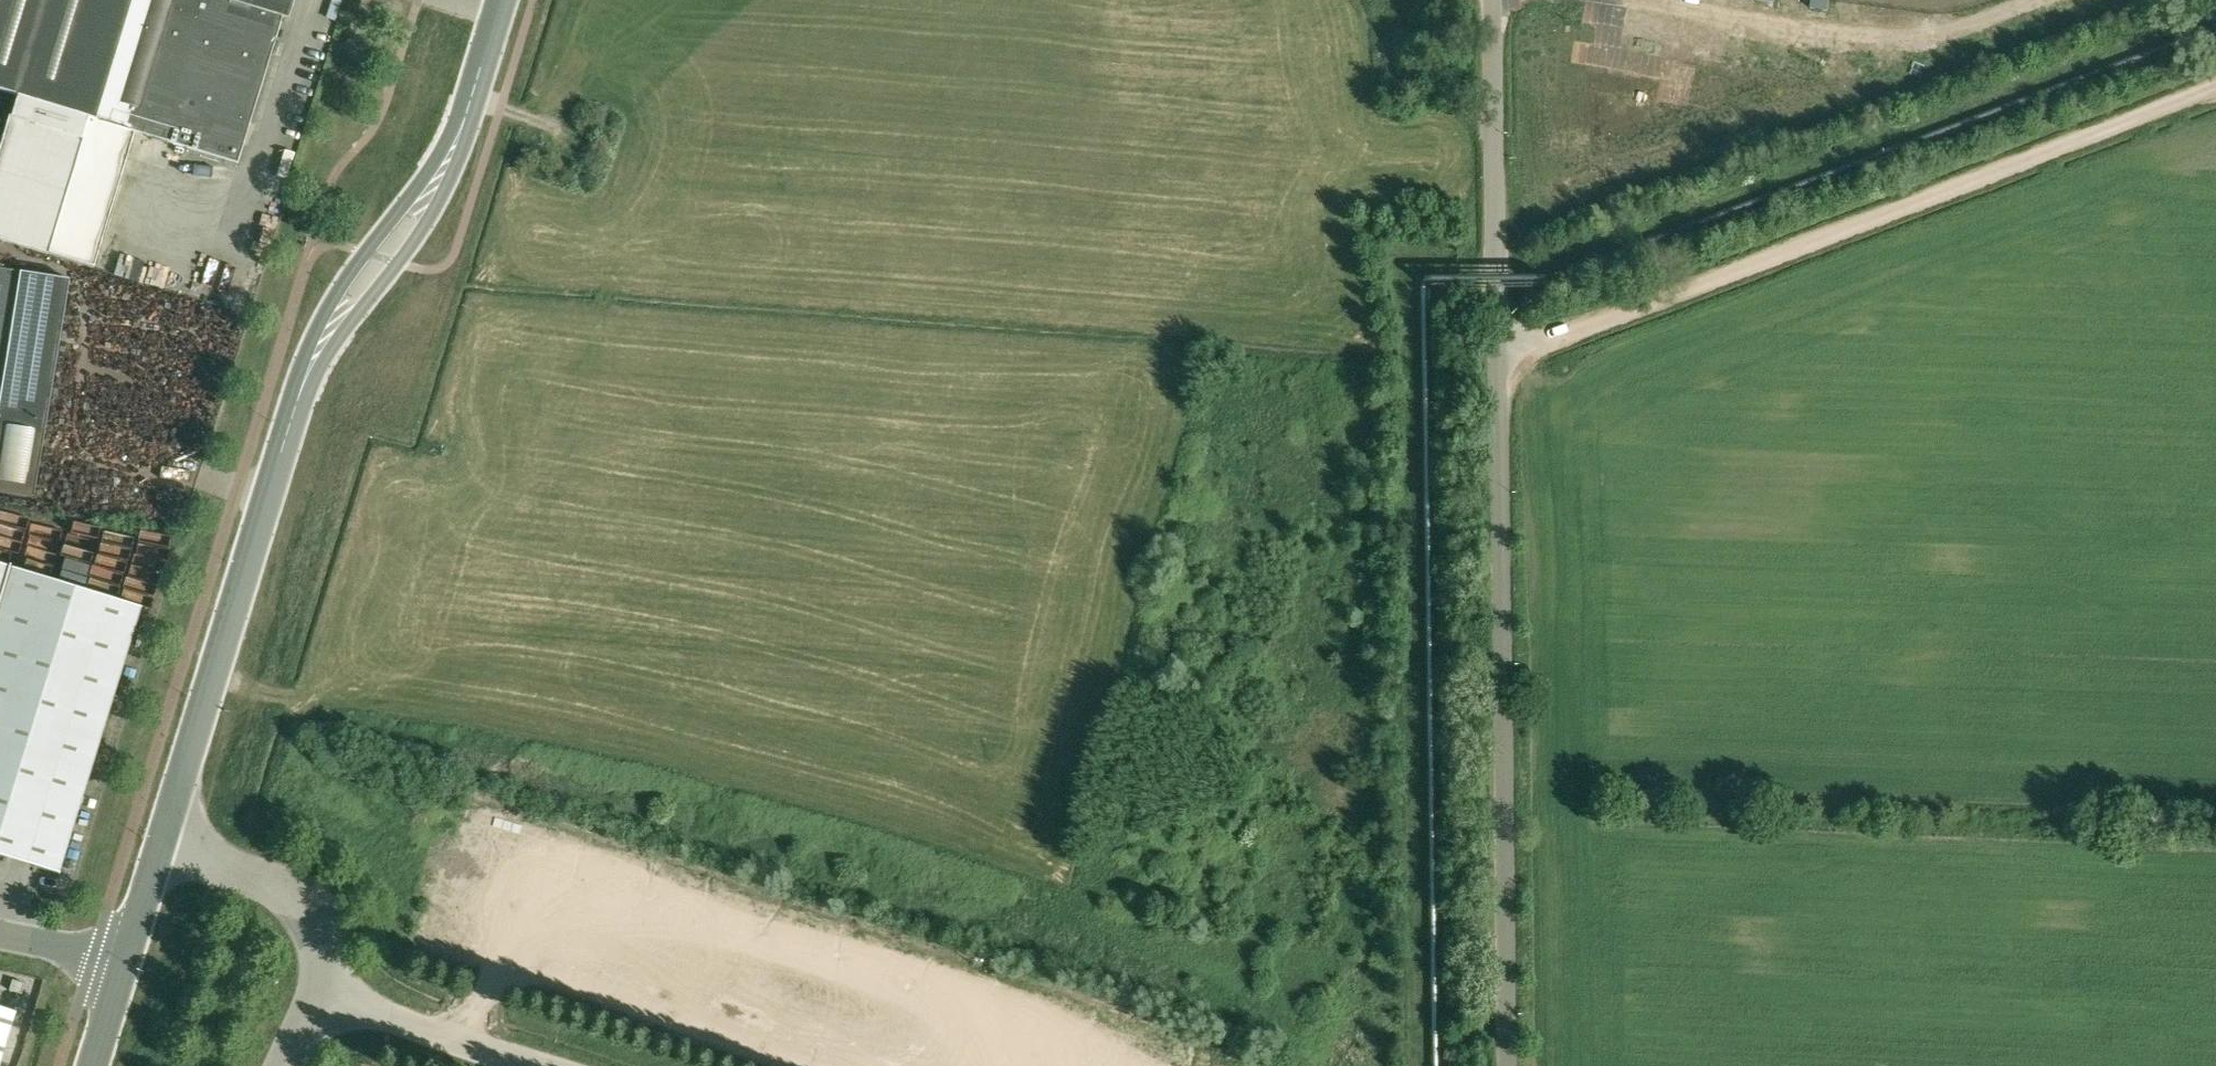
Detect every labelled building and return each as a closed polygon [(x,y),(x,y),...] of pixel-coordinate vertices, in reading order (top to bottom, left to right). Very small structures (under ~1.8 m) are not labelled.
[(0,141),(0,240),(94,269),(136,133),(238,164),(284,15),(287,16),(292,0),(0,0),(0,91),(16,96),(9,118),(7,117),(0,141)] [(1830,1),(1830,0),(1812,0),(1811,8),(1828,11),(1830,1)] [(34,498),(70,280),(0,269),(0,493),(34,498)] [(59,874),(141,608),(0,565),(0,856),(59,874)] [(13,980),(10,991),(22,994),(25,984),(13,980)] [(15,1013),(0,1008),(0,1062),(15,1013)]
